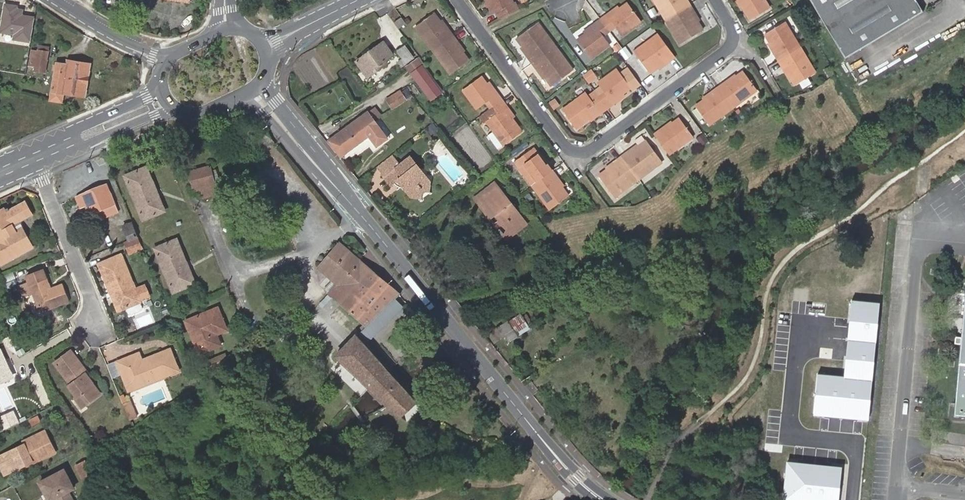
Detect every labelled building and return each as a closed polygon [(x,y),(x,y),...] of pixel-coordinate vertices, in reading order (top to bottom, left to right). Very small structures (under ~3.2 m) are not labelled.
[(499,20),(517,11),(514,4),(512,5),(510,0),(485,0),(492,14),(495,12),(499,20)] [(690,5),(687,0),(651,0),(664,20),(690,5)] [(752,21),(771,9),(765,0),(739,0),(752,21)] [(775,0),(765,0),(771,9),(778,5),(775,0)] [(845,60),(922,14),(914,0),(809,0),(845,60)] [(5,3),(0,32),(0,34),(13,36),(12,41),(30,44),(35,16),(23,14),(24,9),(17,8),(17,5),(5,3)] [(607,16),(601,21),(609,33),(616,28),(622,36),(641,23),(627,4),(609,18),(607,16)] [(694,11),(690,5),(664,20),(679,45),(702,31),(692,13),(694,11)] [(432,52),(452,37),(447,31),(446,32),(432,15),(415,28),(432,52)] [(404,24),(400,18),(393,23),(397,29),(404,24)] [(609,33),(601,21),(594,26),(596,28),(578,42),(591,60),(610,46),(604,37),(609,33)] [(778,62),(801,48),(786,22),(764,35),(775,53),(773,54),(778,62)] [(526,58),(531,65),(554,48),(536,24),(516,40),(528,57),(526,58)] [(667,64),(676,58),(658,35),(634,53),(649,74),(665,62),(667,64)] [(456,43),(452,37),(432,52),(450,75),(468,62),(455,44),(456,43)] [(379,66),(383,63),(391,57),(382,44),(356,63),(367,79),(381,69),(379,66)] [(38,51),(32,50),(28,70),(44,73),(48,48),(39,46),(38,51)] [(397,63),(401,68),(412,60),(403,47),(397,52),(402,60),(397,63)] [(554,48),(531,65),(536,71),(538,70),(550,87),(572,72),(554,48)] [(816,73),(801,48),(778,62),(782,68),(784,67),(796,85),(816,73)] [(84,96),(90,64),(67,60),(66,65),(56,63),(55,74),(50,100),(61,102),(62,93),(84,96)] [(441,93),(422,68),(412,76),(430,101),(441,93)] [(632,92),(641,85),(629,69),(621,75),(617,70),(599,84),(606,94),(599,99),(608,110),(614,104),(612,102),(630,89),(632,92)] [(725,84),(719,88),(734,108),(757,91),(744,73),(727,86),(725,84)] [(490,109),(501,101),(497,95),(495,96),(481,78),(462,91),(477,110),(486,103),(490,109)] [(734,108),(719,88),(713,93),(714,94),(697,108),(710,126),(734,108)] [(399,92),(385,100),(390,108),(391,110),(405,102),(399,92)] [(601,114),(608,110),(599,99),(595,93),(590,97),(587,93),(563,111),(576,128),(599,112),(601,114)] [(557,107),(553,100),(548,104),(553,110),(557,107)] [(507,108),(501,101),(490,109),(485,113),(490,120),(486,123),(504,146),(522,133),(504,109),(507,108)] [(373,122),(380,116),(374,109),(367,114),(373,122)] [(328,142),(334,151),(373,122),(367,114),(367,113),(328,142)] [(662,131),(655,136),(670,155),(694,138),(680,119),(663,132),(662,131)] [(373,122),(334,151),(341,159),(379,131),(373,122)] [(629,153),(623,158),(639,181),(663,164),(648,142),(631,155),(629,153)] [(533,186),(552,172),(548,166),(547,167),(534,149),(516,163),(533,186)] [(376,169),(381,176),(393,167),(394,169),(398,166),(391,157),(376,169)] [(393,167),(381,176),(389,187),(391,185),(397,181),(402,188),(408,196),(418,188),(419,190),(429,183),(409,158),(398,166),(394,169),(393,167)] [(639,181),(623,158),(616,162),(618,164),(601,177),(616,198),(639,181)] [(210,166),(188,172),(194,192),(206,188),(209,197),(218,194),(210,166)] [(149,182),(152,181),(147,168),(124,177),(142,221),(165,212),(159,198),(156,199),(152,191),(149,182)] [(557,178),(552,172),(533,186),(550,210),(568,197),(556,179),(557,178)] [(268,212),(280,208),(276,197),(269,178),(258,182),(268,212)] [(397,181),(391,185),(400,189),(402,188),(397,181)] [(418,188),(408,196),(409,197),(421,200),(429,194),(429,183),(419,190),(418,188)] [(117,212),(106,184),(76,197),(80,207),(86,205),(92,222),(117,212)] [(510,206),(494,185),(475,199),(491,220),(496,217),(502,223),(496,227),(499,231),(497,232),(502,238),(504,237),(507,240),(525,225),(515,212),(517,211),(512,204),(510,206)] [(10,209),(8,211),(9,214),(15,211),(20,220),(33,214),(26,201),(10,209)] [(8,211),(0,214),(0,261),(1,263),(23,251),(21,247),(30,243),(22,226),(15,230),(13,224),(19,221),(20,220),(15,211),(9,214),(8,211)] [(22,226),(19,221),(13,224),(15,230),(22,226)] [(128,241),(137,237),(131,223),(123,227),(128,241)] [(129,253),(143,248),(138,236),(137,237),(128,241),(125,242),(129,253)] [(179,255),(182,253),(177,239),(154,249),(173,293),(195,284),(189,270),(186,272),(183,263),(179,255)] [(21,247),(23,251),(32,247),(30,243),(21,247)] [(394,299),(399,295),(398,294),(338,243),(319,267),(332,281),(336,281),(338,283),(341,285),(339,288),(336,286),(329,294),(364,325),(357,332),(367,341),(373,334),(374,334),(395,314),(388,306),(394,299)] [(140,302),(122,255),(103,263),(104,264),(100,265),(103,271),(102,272),(111,294),(115,292),(122,310),(126,308),(128,314),(131,315),(141,311),(142,308),(140,303),(140,302)] [(47,286),(50,285),(43,269),(27,276),(29,281),(17,286),(22,298),(34,294),(41,312),(70,300),(64,284),(51,289),(49,290),(47,286)] [(954,415),(964,416),(964,290),(954,415)] [(122,310),(115,292),(111,294),(117,312),(122,310)] [(402,307),(394,299),(388,306),(395,314),(402,307)] [(879,302),(851,299),(844,376),(819,374),(815,414),(868,419),(879,302)] [(213,328),(223,325),(217,309),(207,313),(184,322),(194,344),(199,355),(220,346),(216,335),(213,336),(210,330),(213,328)] [(508,324),(516,337),(532,327),(525,316),(521,318),(520,316),(508,324)] [(507,322),(486,335),(492,344),(495,342),(495,341),(504,335),(508,342),(516,337),(508,324),(507,322)] [(226,331),(223,325),(213,328),(210,330),(213,336),(216,335),(226,331)] [(404,389),(387,371),(355,335),(336,356),(369,388),(379,397),(388,406),(399,417),(416,403),(404,389)] [(0,348),(0,385),(15,378),(1,348),(0,348)] [(139,380),(141,385),(178,371),(170,349),(141,360),(138,353),(116,361),(126,385),(139,380)] [(83,376),(85,375),(86,373),(70,351),(54,363),(70,385),(68,387),(76,399),(81,396),(87,405),(100,395),(89,380),(87,382),(83,376)] [(205,374),(227,364),(224,355),(202,364),(205,374)] [(537,376),(527,363),(521,367),(532,380),(537,376)] [(27,370),(33,384),(44,379),(38,366),(27,370)] [(128,390),(141,385),(139,380),(126,385),(128,390)] [(81,396),(76,399),(75,400),(82,409),(87,405),(81,396)] [(129,401),(122,404),(128,420),(135,417),(129,401)] [(5,428),(22,421),(16,409),(0,415),(5,428)] [(37,418),(28,421),(31,426),(39,422),(37,418)] [(49,441),(43,430),(21,440),(22,443),(0,455),(0,466),(6,463),(10,471),(31,460),(32,462),(45,456),(40,446),(49,441)] [(106,444),(100,437),(90,444),(96,452),(106,444)] [(54,451),(49,441),(40,446),(45,456),(54,451)] [(786,461),(782,499),(838,499),(841,466),(786,461)] [(85,462),(75,467),(81,478),(91,473),(85,462)] [(0,466),(0,468),(3,474),(10,471),(6,463),(0,466)] [(54,497),(56,499),(73,499),(67,490),(73,487),(64,469),(39,482),(46,493),(49,491),(51,494),(54,497)] [(54,497),(51,494),(49,491),(46,493),(49,499),(50,499),(54,497)]
